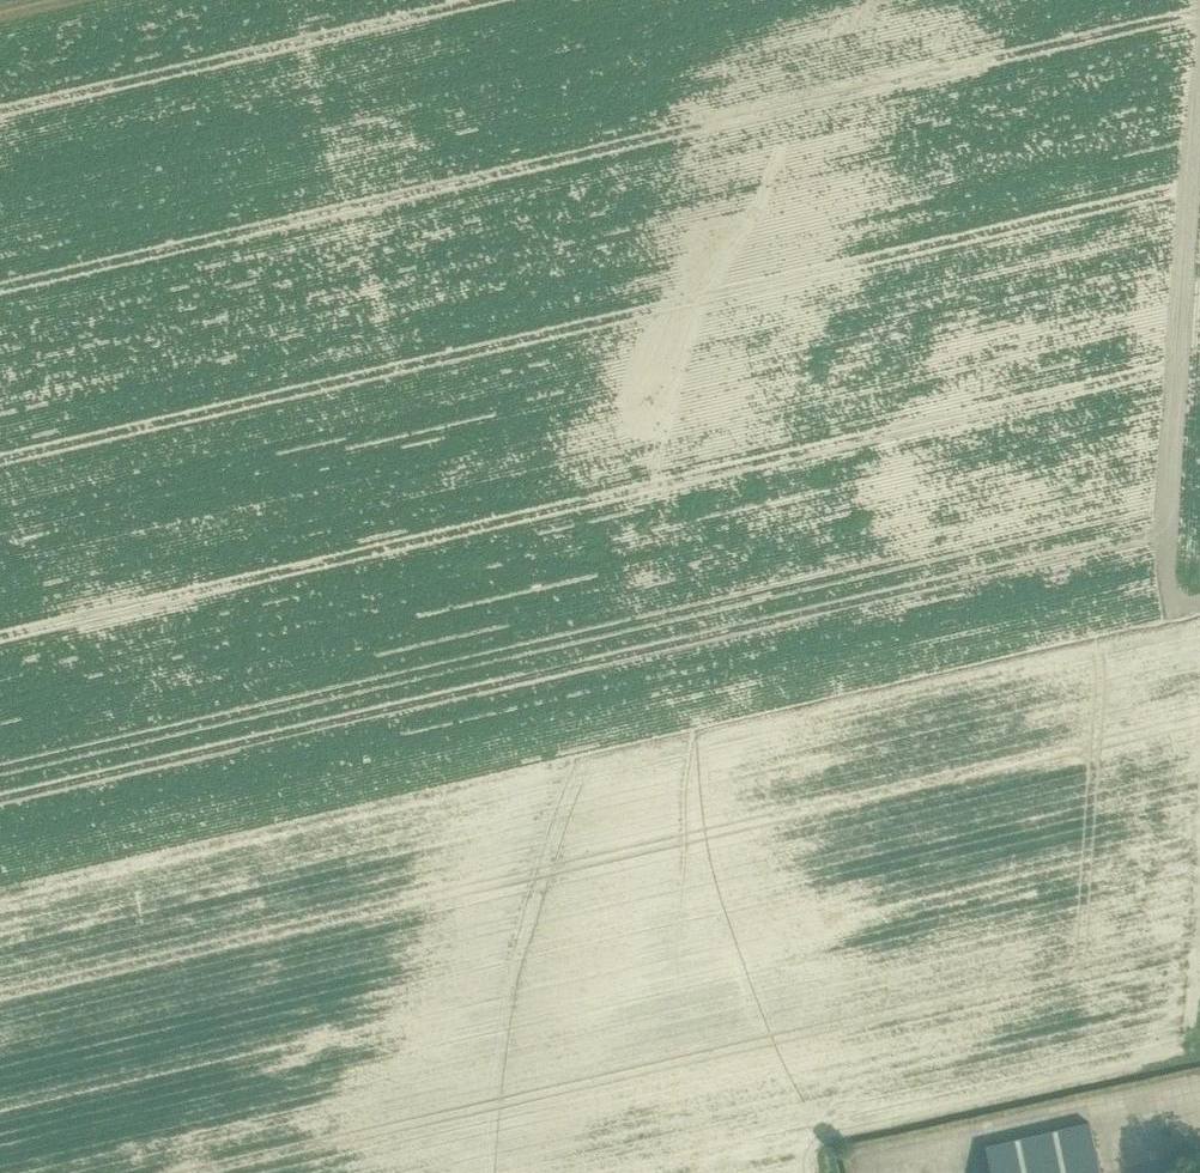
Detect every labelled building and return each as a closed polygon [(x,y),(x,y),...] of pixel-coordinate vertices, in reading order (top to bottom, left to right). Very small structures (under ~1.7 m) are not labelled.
[(1090,1122),(986,1146),(992,1172),(1102,1172),(1090,1122)]
